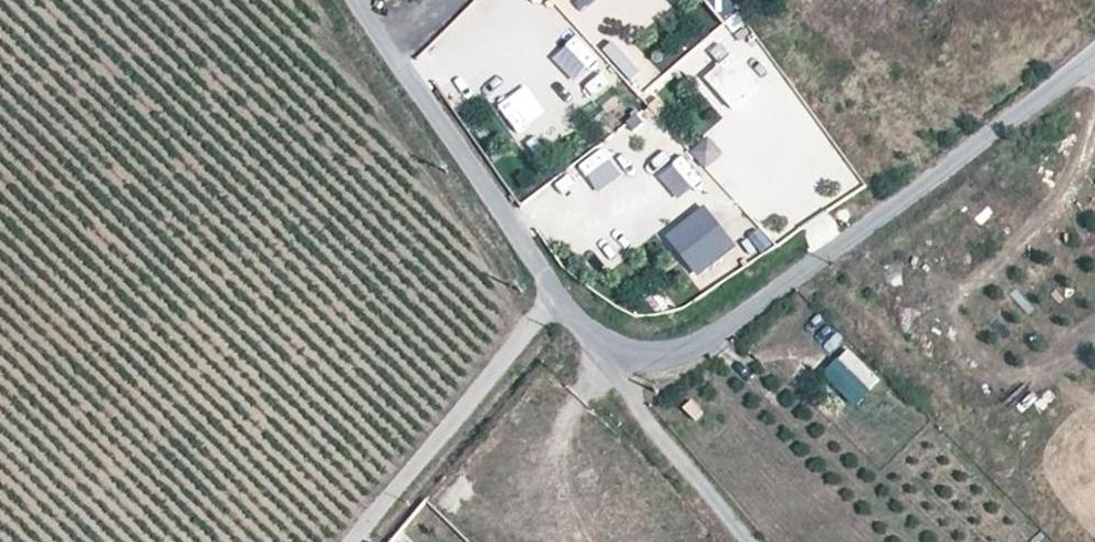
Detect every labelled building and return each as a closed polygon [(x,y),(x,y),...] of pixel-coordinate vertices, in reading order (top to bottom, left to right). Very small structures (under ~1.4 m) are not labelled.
[(465,19),(492,40),(511,17),(490,0),(480,0),(465,19)] [(624,10),(617,0),(578,0),(575,2),(597,31),(624,10)] [(724,25),(742,13),(733,0),(707,0),(724,25)] [(772,248),(865,177),(739,15),(678,63),(721,118),(690,143),(772,248)] [(622,30),(600,51),(640,93),(662,72),(622,30)] [(531,84),(498,100),(514,133),(546,117),(531,84)] [(551,114),(534,127),(548,146),(565,132),(551,114)] [(702,245),(731,228),(717,204),(687,221),(702,245)] [(856,406),(882,381),(850,347),(823,372),(856,406)]
